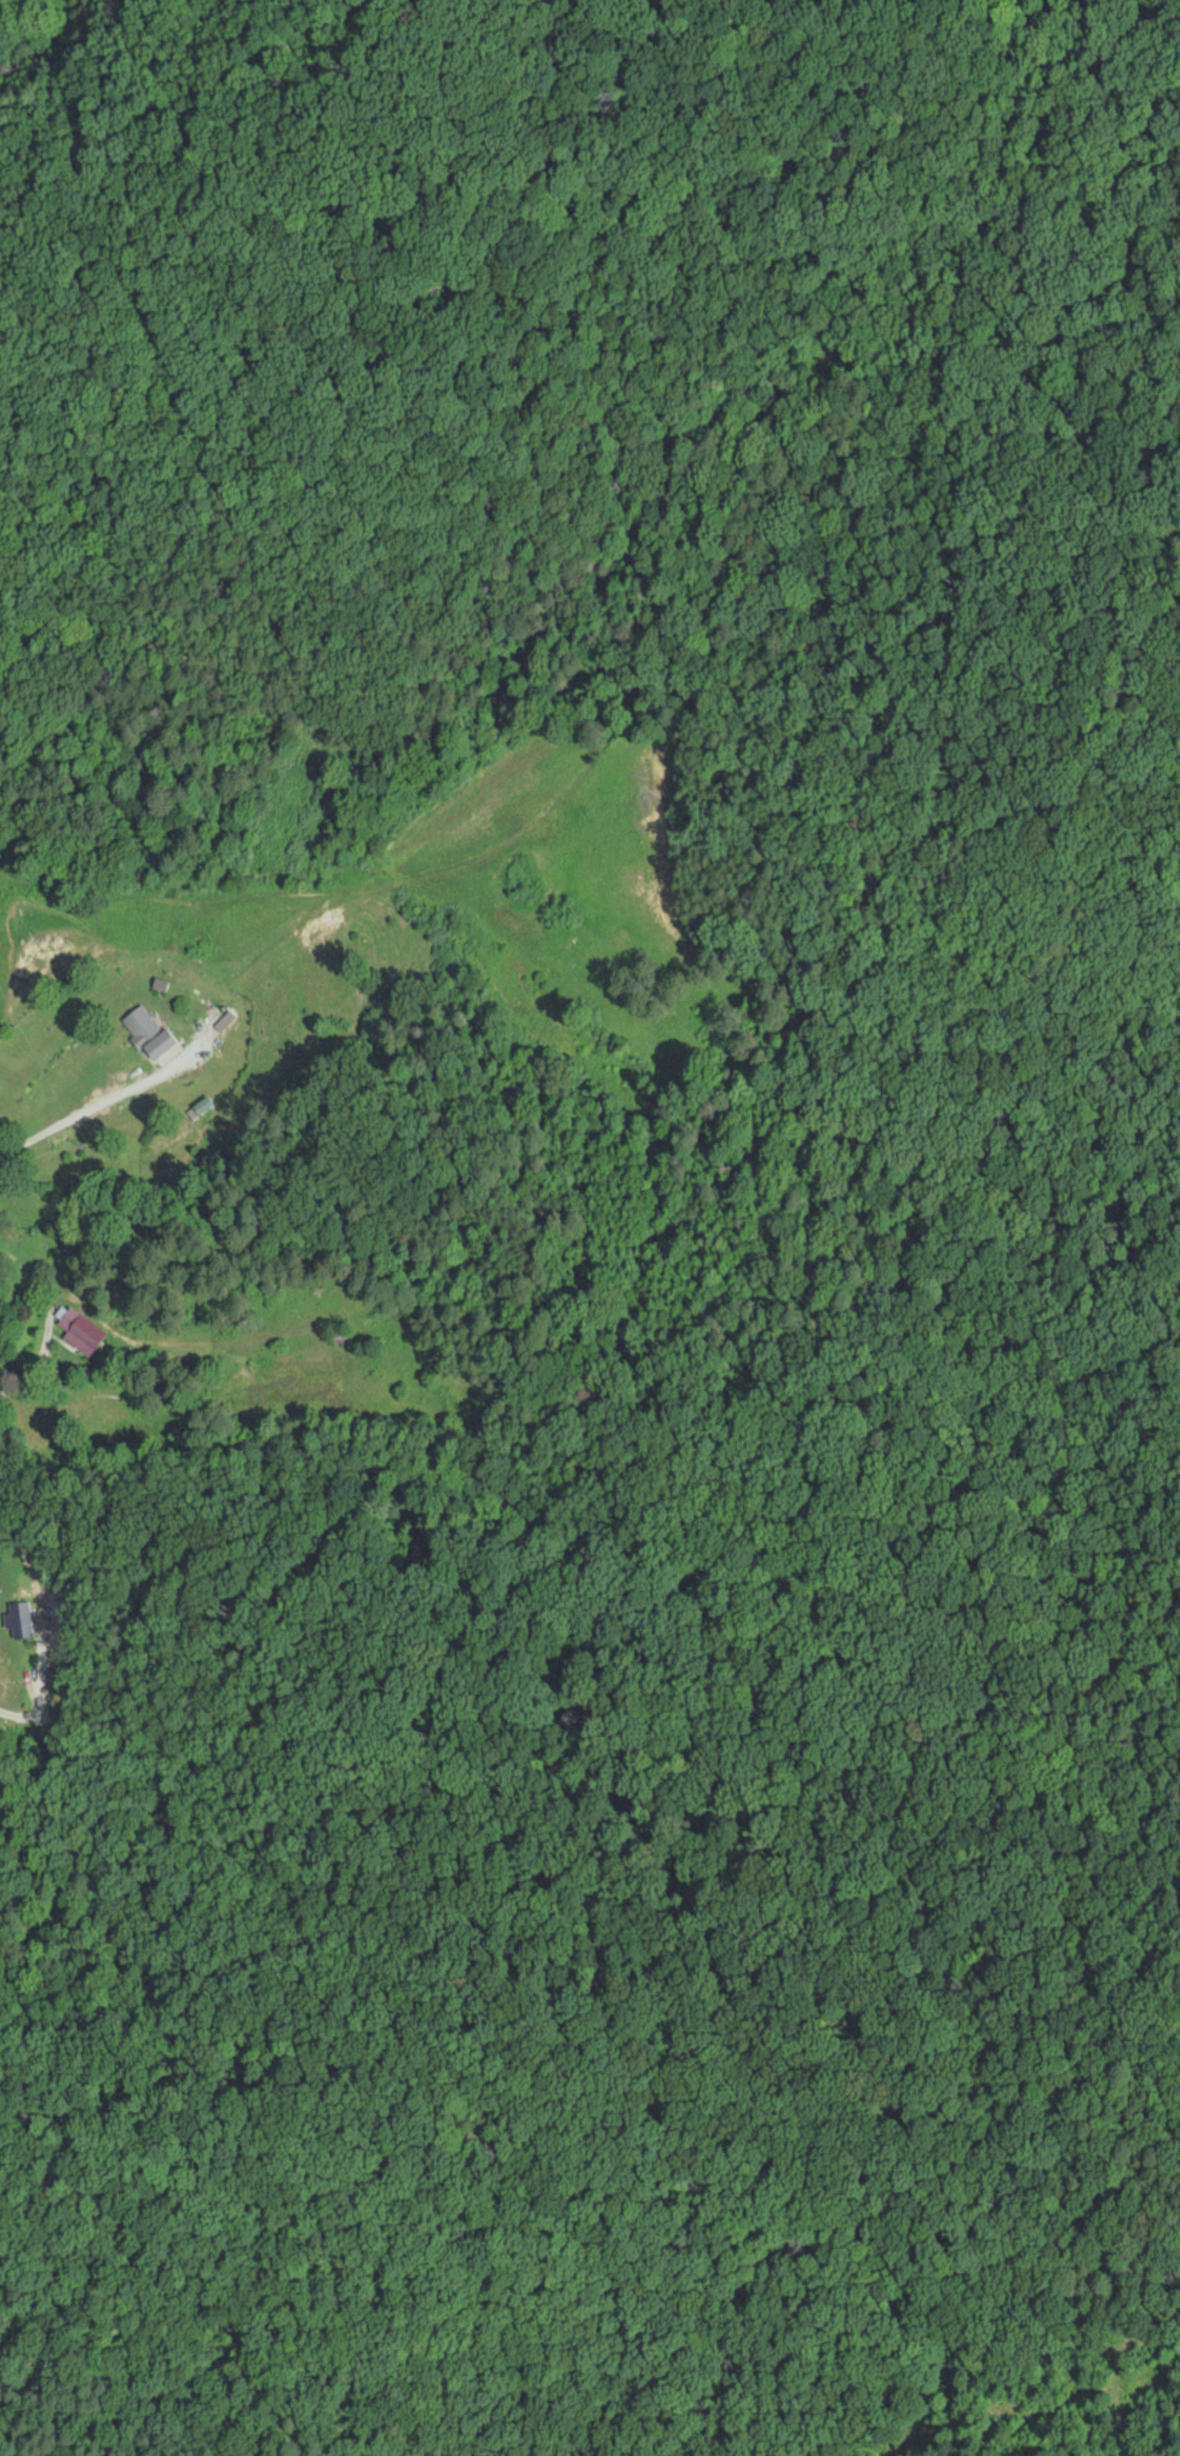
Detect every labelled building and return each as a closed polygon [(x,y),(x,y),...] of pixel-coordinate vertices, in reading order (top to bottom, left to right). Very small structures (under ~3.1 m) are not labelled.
[(169,1034),(148,1004),(125,1020),(156,1065),(188,1043),(178,1027),(169,1034)] [(111,1338),(71,1311),(55,1333),(95,1360),(111,1338)] [(13,1638),(33,1638),(33,1602),(13,1602),(13,1638)]
